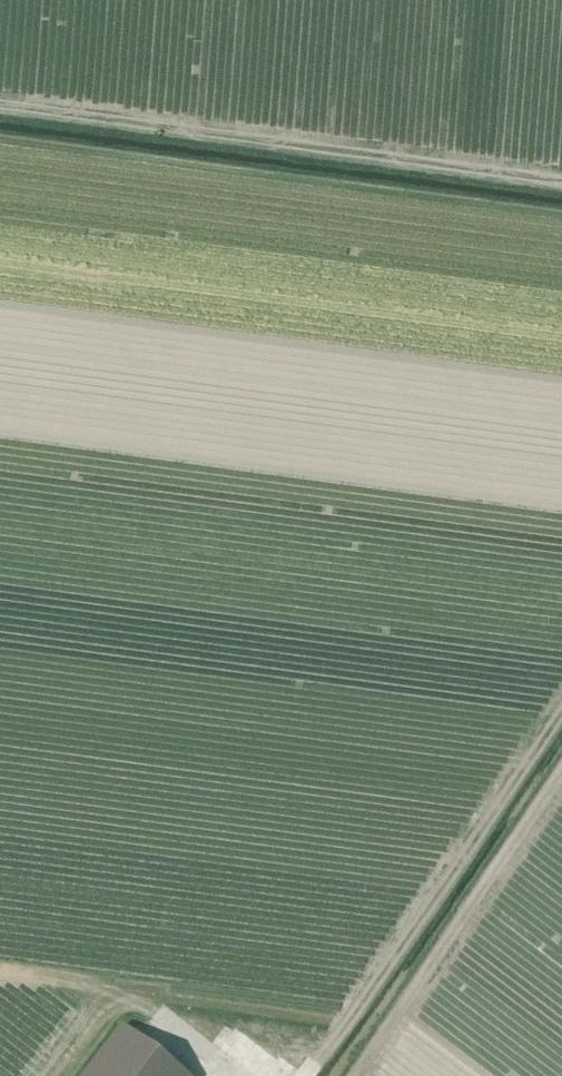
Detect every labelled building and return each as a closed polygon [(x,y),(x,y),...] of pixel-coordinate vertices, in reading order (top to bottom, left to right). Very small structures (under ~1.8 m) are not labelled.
[(82,1075),(189,1075),(121,1025),(82,1075)]
